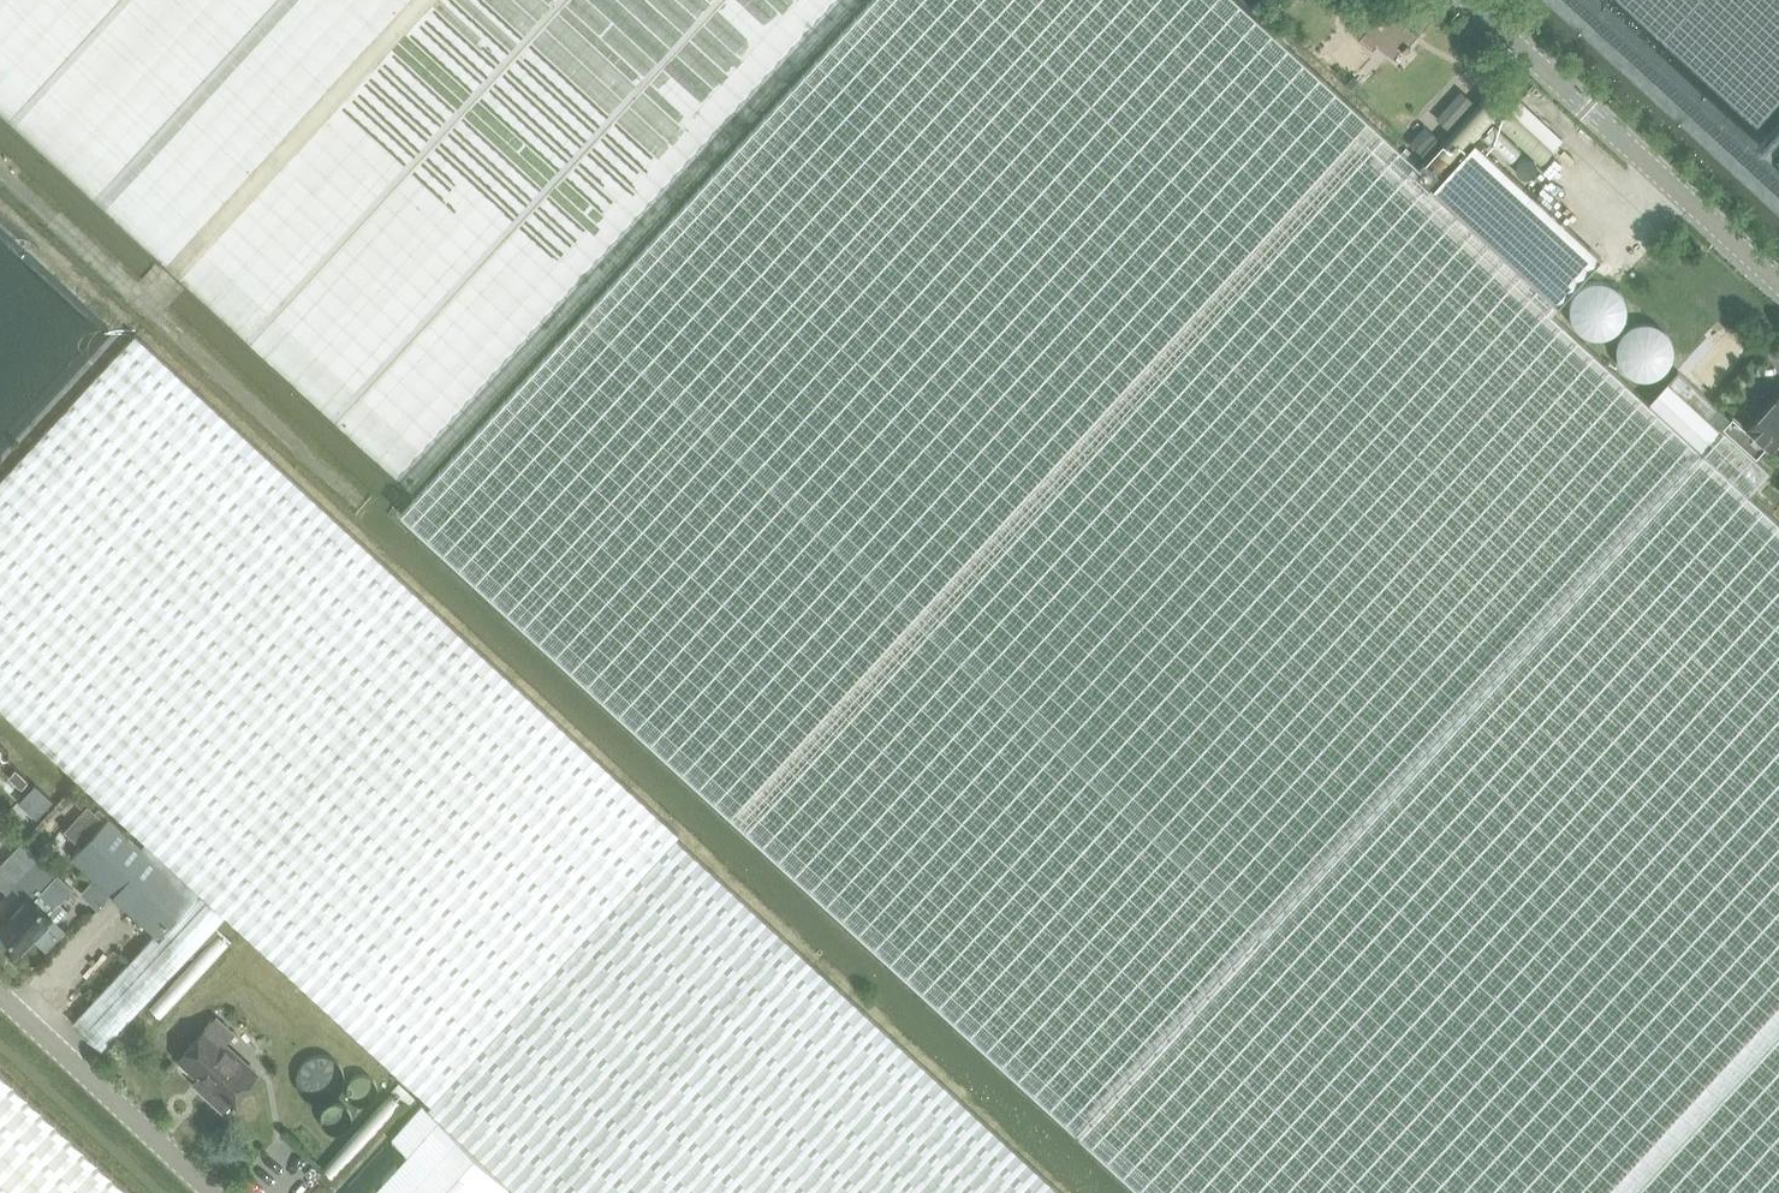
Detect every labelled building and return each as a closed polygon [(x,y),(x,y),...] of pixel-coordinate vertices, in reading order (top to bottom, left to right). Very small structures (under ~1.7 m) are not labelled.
[(399,511),(951,1016),(1079,1134),(1144,1192),(1778,1192),(1778,522),(1745,491),(1766,468),(1757,460),(1721,428),(1701,450),(1647,401),(1548,311),(1557,302),(1431,188),(1430,187),(1413,172),(1421,163),(1240,0),(866,0),(853,15),(591,300),(580,312),(412,496),(399,511)] [(1372,46),(1376,41),(1393,57),(1402,48),(1404,50),(1418,34),(1399,16),(1397,18),(1377,0),(1367,0),(1350,18),(1346,22),(1372,46)] [(1350,18),(1334,3),(1310,28),(1327,43),(1346,22),(1350,18)] [(1363,84),(1353,75),(1346,83),(1356,92),(1363,84)] [(1436,116),(1445,124),(1447,126),(1472,98),(1462,88),(1436,116)] [(1425,124),(1409,141),(1423,154),(1439,137),(1425,124)] [(1599,256),(1473,141),(1439,179),(1565,293),(1599,256)] [(1629,282),(1629,281),(1628,274),(1624,269),(1618,265),(1613,264),(1605,265),(1600,269),(1596,274),(1594,281),(1595,287),(1598,292),(1601,295),(1604,297),(1610,299),(1618,298),(1623,295),(1627,289),(1629,282)] [(1645,333),(1645,332),(1644,325),(1641,320),(1636,316),(1628,313),(1621,314),(1614,318),(1609,324),(1607,332),(1608,339),(1612,345),(1615,348),(1619,350),(1625,352),(1632,351),(1638,347),(1643,341),(1645,333)] [(145,839),(225,913),(316,997),(430,1103),(427,1106),(510,1183),(521,1192),(1066,1192),(951,1086),(921,1058),(704,858),(538,705),(404,581),(404,580),(265,451),(254,445),(132,329),(131,330),(3,471),(0,474),(0,708),(145,839)] [(1677,369),(1647,401),(1701,450),(1721,428),(1730,418),(1677,369)] [(1744,426),(1768,448),(1778,436),(1778,388),(1744,426)] [(35,783),(18,801),(37,818),(54,800),(35,783)] [(88,805),(76,817),(93,832),(108,815),(100,807),(95,811),(88,805)] [(145,839),(140,844),(108,815),(93,832),(72,856),(154,933),(73,1022),(101,1048),(224,913),(145,839)] [(14,884),(40,856),(23,839),(1,862),(0,861),(0,871),(14,884)] [(27,897),(1,925),(23,945),(34,934),(47,946),(65,928),(57,921),(69,909),(67,907),(58,899),(60,898),(72,885),(40,856),(14,884),(27,897)] [(223,1108),(256,1072),(223,1042),(232,1032),(216,1017),(178,1057),(209,1085),(203,1091),(223,1108)] [(0,1062),(0,1192),(139,1192),(0,1062)] [(367,1192),(501,1192),(510,1183),(427,1106),(422,1102),(391,1135),(407,1149),(367,1192)]
